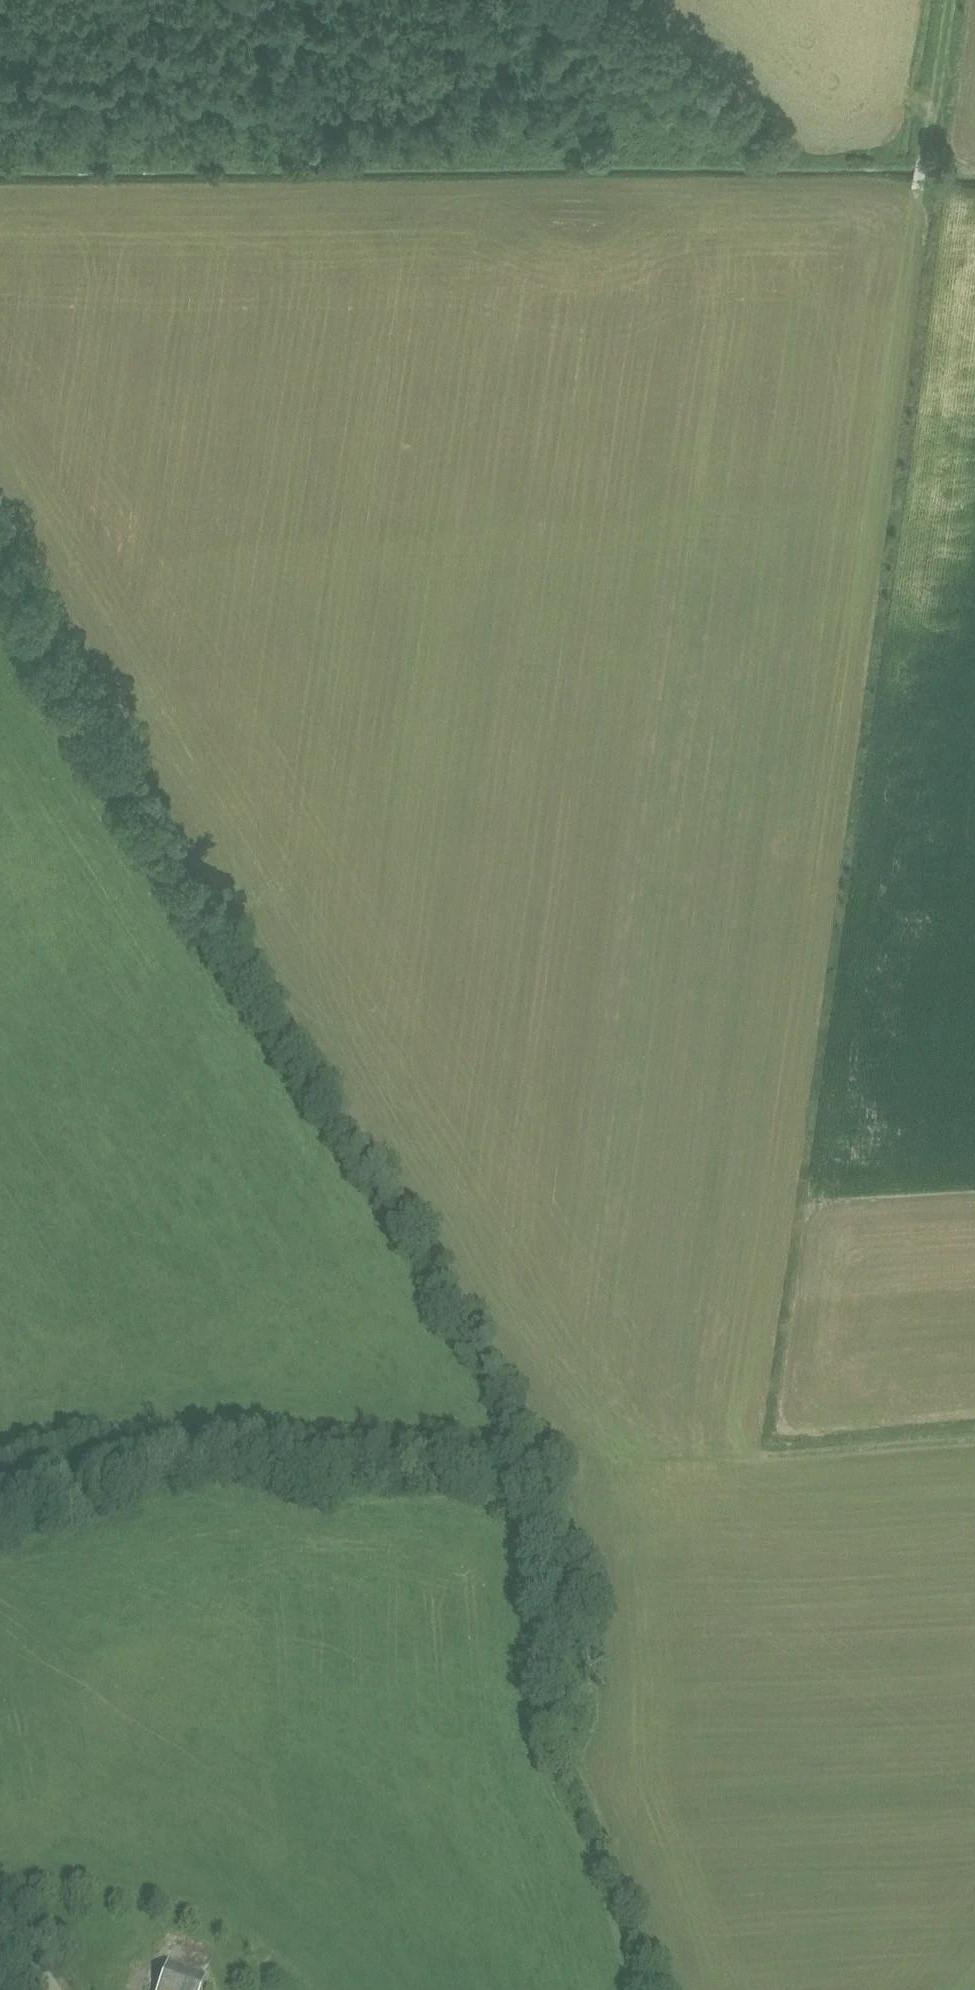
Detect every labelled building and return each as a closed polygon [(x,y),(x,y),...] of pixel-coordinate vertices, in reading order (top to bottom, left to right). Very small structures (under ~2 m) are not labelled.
[(206,1975),(169,1962),(159,1989),(200,1989),(206,1975)]
